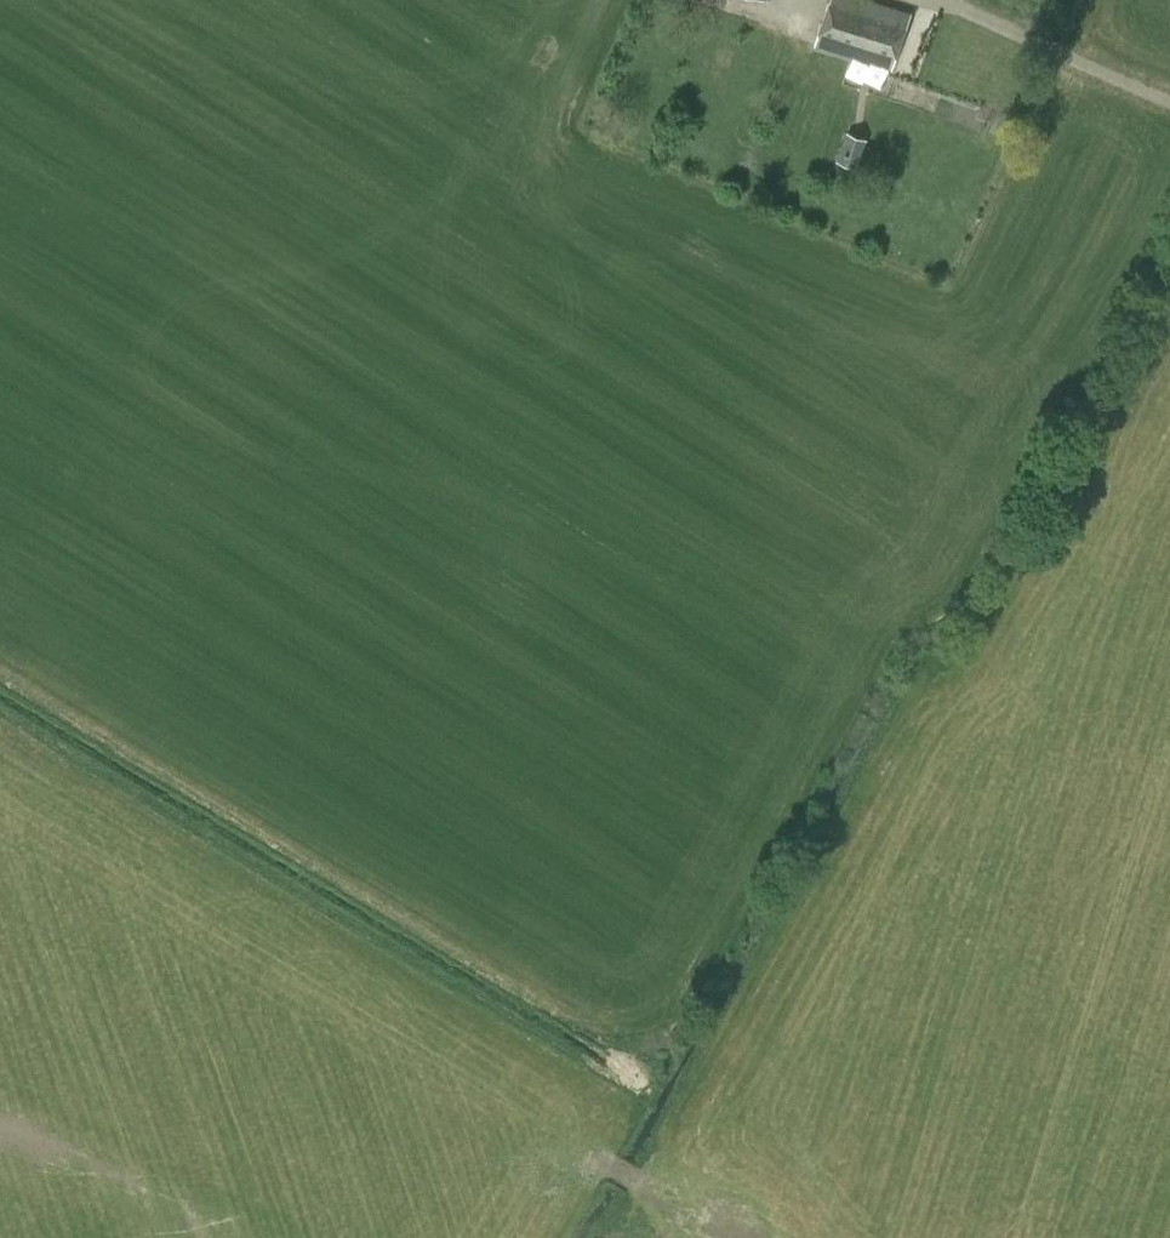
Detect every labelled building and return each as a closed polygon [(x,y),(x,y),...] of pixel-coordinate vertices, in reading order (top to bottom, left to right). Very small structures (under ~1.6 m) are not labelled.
[(816,45),(891,68),(909,15),(863,0),(831,0),(816,45)] [(845,132),(836,162),(857,169),(867,139),(845,132)]
